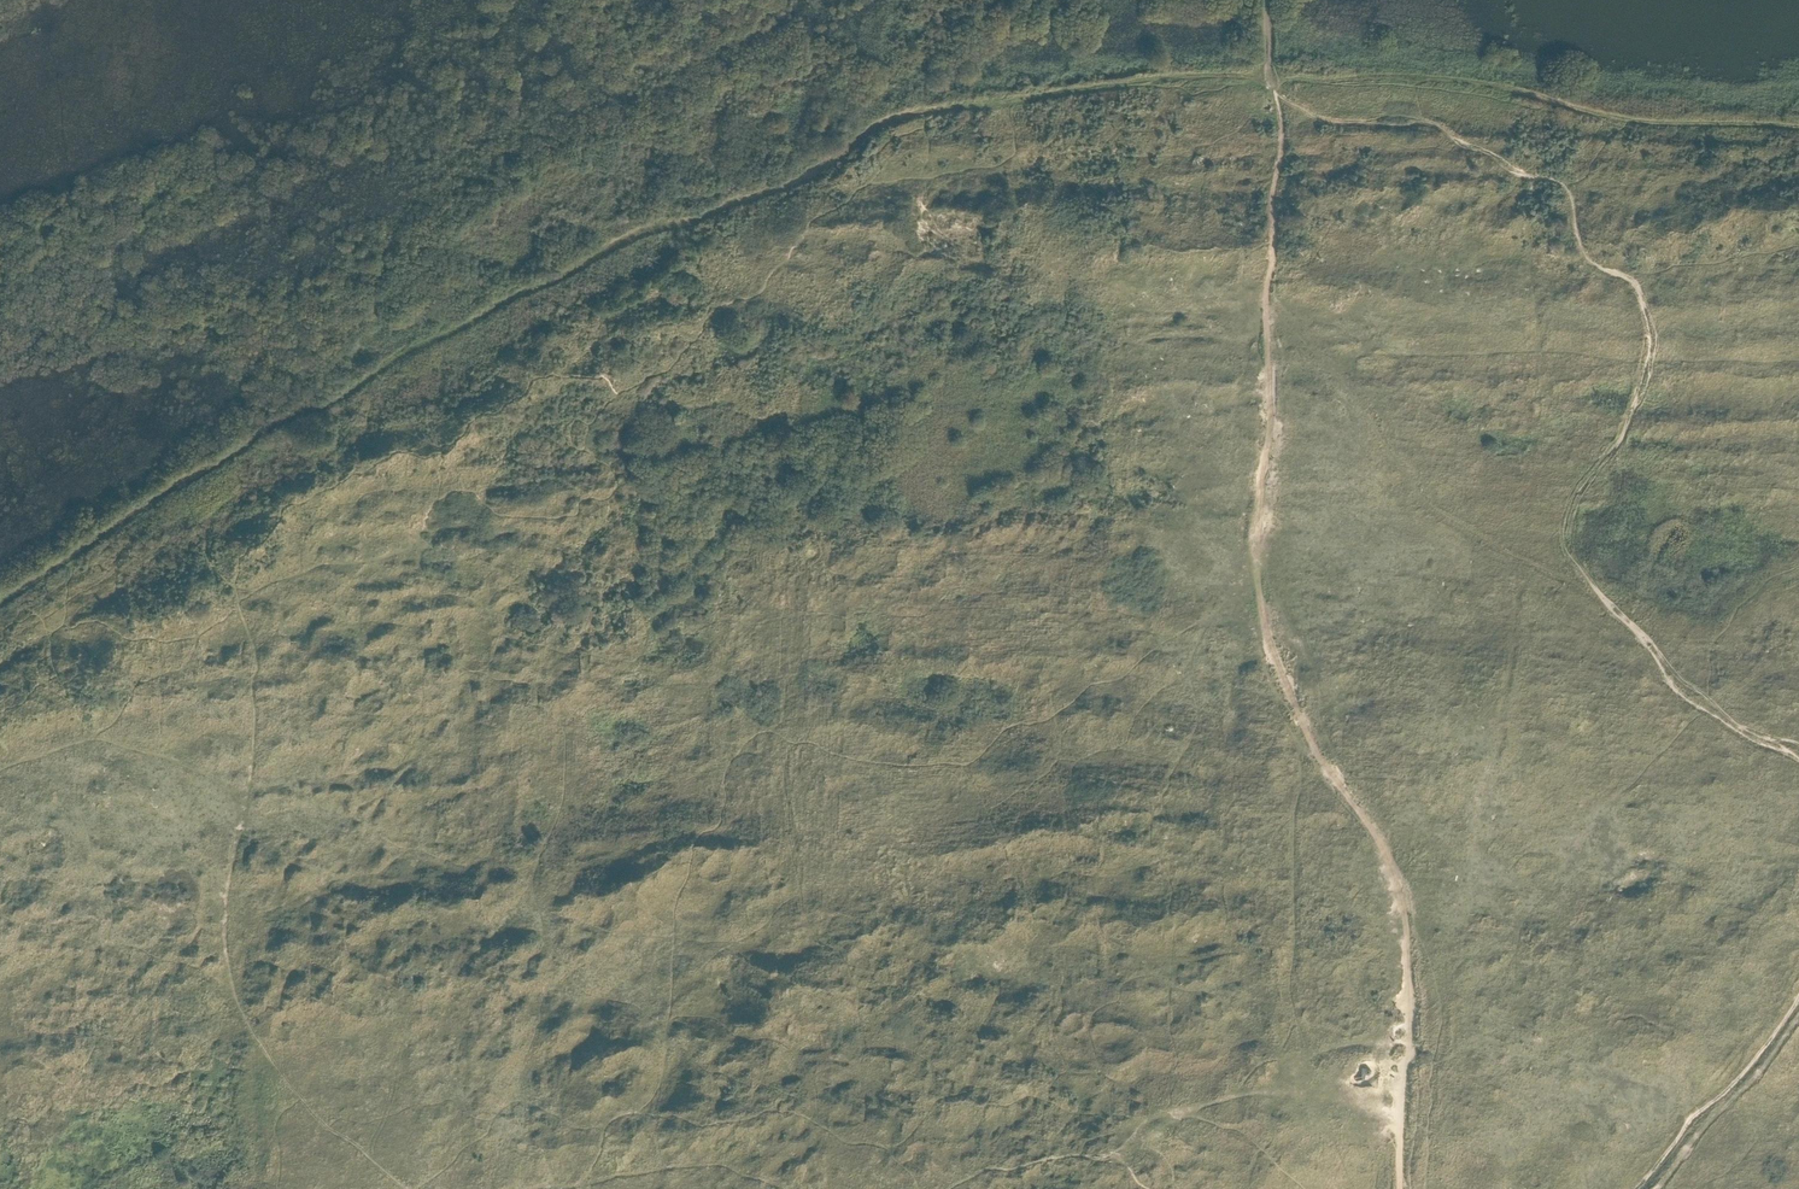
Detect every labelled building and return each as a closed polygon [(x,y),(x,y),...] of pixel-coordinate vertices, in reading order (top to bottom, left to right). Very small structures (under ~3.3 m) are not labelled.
[(1365,1068),(1362,1068),(1361,1075),(1357,1076),(1357,1077),(1355,1078),(1356,1082),(1363,1080),(1363,1079),(1365,1076),(1370,1076),(1371,1071),(1370,1069),(1365,1068)]
